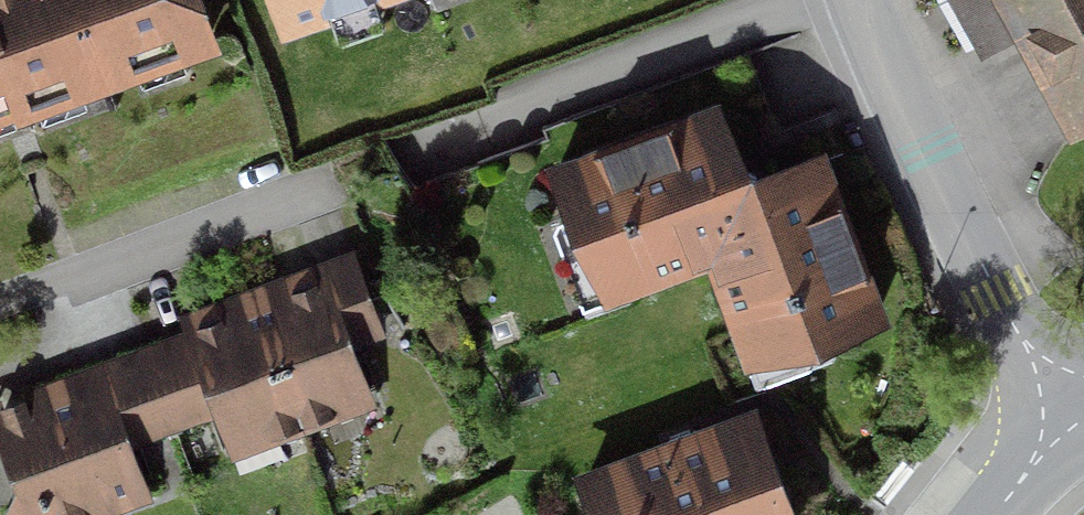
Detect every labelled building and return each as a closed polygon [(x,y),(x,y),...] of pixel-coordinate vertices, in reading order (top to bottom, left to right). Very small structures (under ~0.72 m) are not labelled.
[(198,0),(0,0),(0,113),(211,39),(198,0)] [(282,31),(373,0),(272,0),(282,31)] [(1083,119),(1083,0),(953,0),(980,53),(1018,33),(1067,128),(1083,119)] [(825,135),(751,162),(724,91),(546,157),(566,212),(551,218),(570,269),(575,267),(582,285),(597,279),(604,299),(706,261),(744,363),(749,361),(756,380),(841,348),(836,335),(892,314),(825,135)] [(355,246),(277,274),(218,296),(178,310),(185,327),(217,414),(232,455),(378,402),(356,343),(386,331),(355,246)] [(103,357),(135,443),(217,414),(185,327),(103,357)] [(154,496),(135,443),(103,357),(0,395),(0,442),(15,482),(3,507),(5,514),(101,514),(154,496)] [(758,397),(572,463),(591,514),(801,514),(758,397)]
